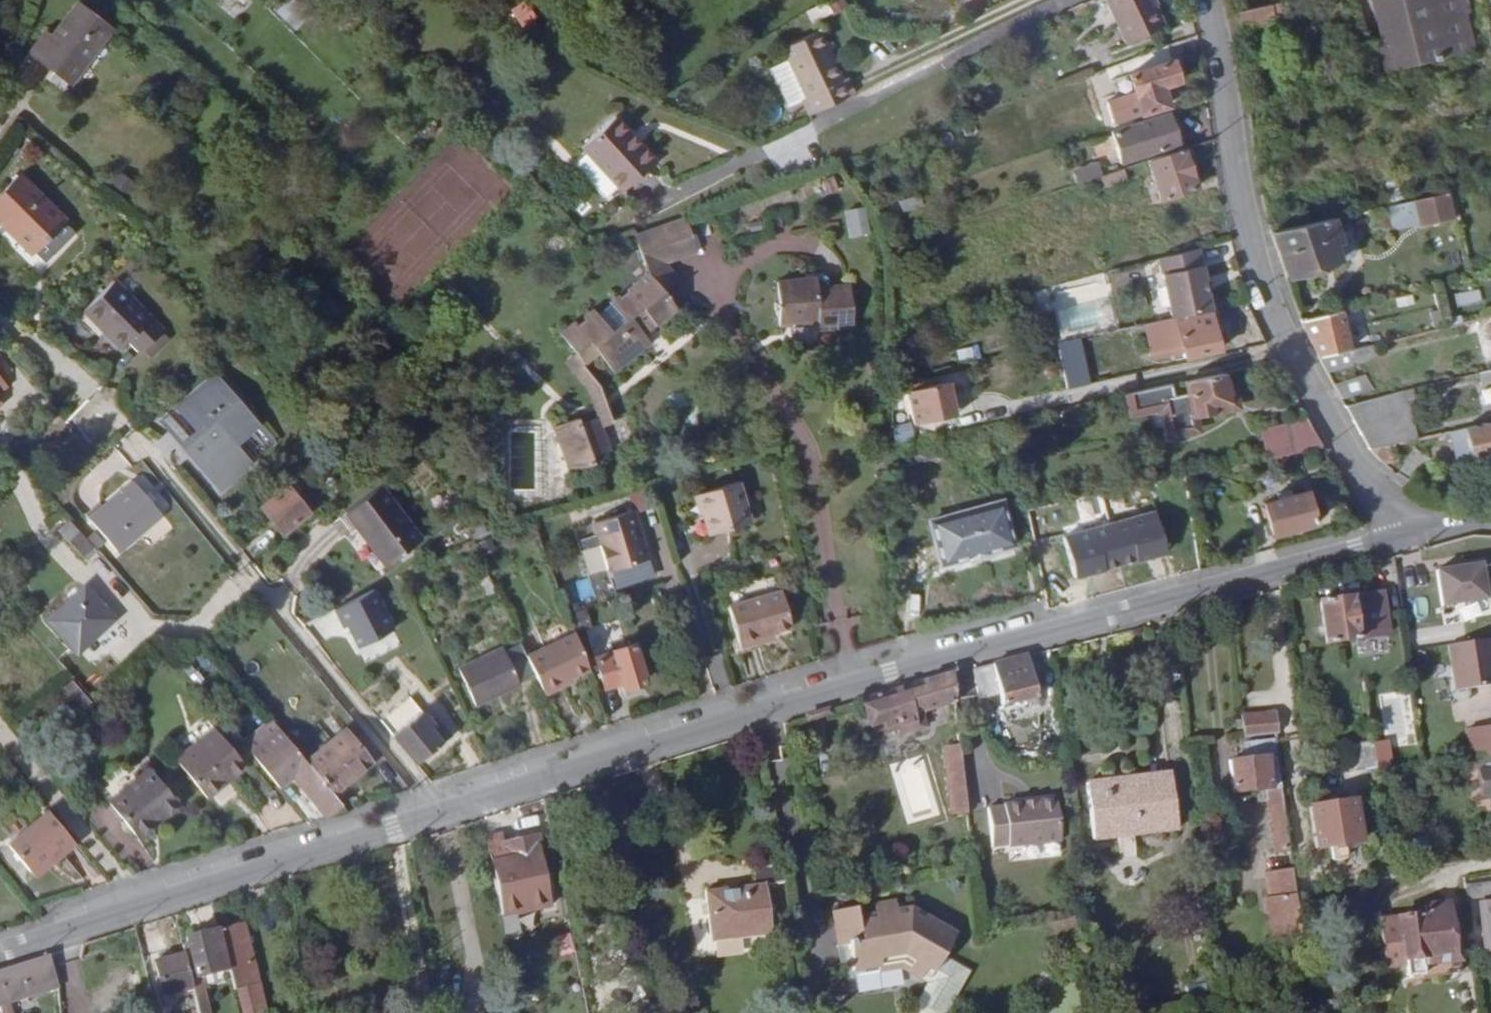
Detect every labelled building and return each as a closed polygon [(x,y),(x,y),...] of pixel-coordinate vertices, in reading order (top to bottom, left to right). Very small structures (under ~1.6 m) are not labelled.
[(533,14),(521,0),(519,0),(507,10),(519,25),(533,14)] [(1122,43),(1159,26),(1151,7),(1148,0),(1102,0),(1122,43)] [(1423,9),(1421,0),(1375,0),(1380,18),(1423,9)] [(1474,51),(1462,0),(1421,0),(1423,9),(1435,60),(1474,51)] [(85,1),(60,30),(92,56),(117,27),(85,1)] [(1289,19),(1285,1),(1241,10),(1245,28),(1289,19)] [(1423,9),(1380,18),(1386,47),(1369,51),(1374,74),(1435,60),(1423,9)] [(72,80),(92,56),(60,30),(41,53),(72,80)] [(794,97),(801,112),(848,90),(841,75),(836,78),(814,31),(779,48),(800,95),(794,97)] [(1165,46),(1141,53),(1145,68),(1127,72),(1138,108),(1165,100),(1160,83),(1174,78),(1165,46)] [(1124,72),(1121,60),(1093,68),(1097,80),(1124,72)] [(1147,159),(1178,149),(1167,109),(1112,125),(1121,155),(1124,166),(1147,159)] [(571,147),(611,190),(644,158),(604,116),(571,147)] [(1178,149),(1147,159),(1157,194),(1192,184),(1181,148),(1178,149)] [(1072,181),(1100,174),(1096,159),(1068,167),(1072,181)] [(1100,187),(1123,179),(1119,168),(1096,175),(1100,187)] [(0,190),(0,226),(25,249),(26,247),(37,236),(39,237),(56,220),(58,218),(15,176),(0,190)] [(1464,193),(1462,188),(1400,201),(1404,220),(1433,213),(1434,217),(1458,210),(1455,195),(1464,193)] [(862,206),(843,208),(847,238),(866,236),(862,206)] [(1343,215),(1346,230),(1370,226),(1367,210),(1343,215)] [(695,249),(681,213),(648,226),(662,261),(695,249)] [(1341,260),(1328,218),(1273,230),(1289,275),(1341,260)] [(68,232),(56,220),(39,238),(37,236),(26,247),(40,260),(68,232)] [(662,261),(648,226),(631,233),(645,268),(662,284),(674,272),(662,261)] [(1174,313),(1213,305),(1200,245),(1161,254),(1174,313)] [(1441,251),(1444,267),(1459,264),(1456,248),(1441,251)] [(759,312),(773,312),(772,310),(784,310),(784,311),(792,311),(792,309),(798,308),(799,316),(833,314),(830,272),(797,274),(796,264),(778,265),(779,267),(756,268),(758,288),(756,288),(756,298),(758,297),(759,312)] [(680,300),(662,284),(645,268),(628,287),(630,290),(622,297),(619,295),(613,301),(614,302),(602,316),(597,311),(589,320),(594,325),(587,332),(582,328),(569,342),(599,368),(610,356),(629,374),(661,340),(645,326),(656,315),(661,320),(680,300)] [(1131,268),(1110,272),(1114,287),(1134,282),(1131,268)] [(118,282),(85,311),(122,351),(132,342),(142,352),(165,332),(118,282)] [(1055,330),(1110,323),(1105,283),(1050,290),(1055,330)] [(1216,313),(1210,314),(1214,333),(1219,332),(1216,313)] [(1214,333),(1210,314),(1177,321),(1184,350),(1185,357),(1217,350),(1218,350),(1214,333)] [(1184,350),(1177,321),(1168,323),(1174,351),(1184,350)] [(1318,352),(1332,349),(1349,345),(1344,326),(1310,334),(1318,352)] [(1063,382),(1082,379),(1074,337),(1055,341),(1063,382)] [(1349,345),(1332,349),(1335,362),(1352,358),(1349,345)] [(1332,349),(1318,352),(1323,365),(1335,362),(1332,349)] [(230,435),(254,416),(210,360),(184,384),(193,395),(180,405),(200,431),(193,437),(192,438),(201,449),(194,455),(221,488),(253,463),(238,445),(230,435)] [(1191,389),(1176,392),(1174,380),(1129,389),(1133,411),(1166,404),(1172,434),(1199,429),(1195,407),(1212,404),(1211,398),(1227,395),(1222,370),(1188,377),(1191,389)] [(1331,381),(1338,396),(1370,389),(1367,372),(1331,381)] [(908,380),(892,383),(901,426),(936,419),(933,406),(940,405),(934,380),(908,385),(908,380)] [(1414,438),(1403,389),(1342,404),(1361,435),(1370,448),(1392,443),(1414,438)] [(1211,398),(1212,404),(1228,401),(1227,395),(1211,398)] [(193,437),(200,431),(180,405),(165,417),(194,455),(201,449),(192,438),(193,437)] [(943,418),(940,405),(933,406),(936,419),(943,418)] [(577,471),(598,457),(593,451),(612,437),(592,410),(574,421),(571,416),(549,431),(577,471)] [(261,426),(254,416),(230,435),(238,445),(261,426)] [(1304,416),(1264,425),(1270,454),(1318,444),(1304,416)] [(1490,449),(1490,421),(1454,430),(1460,455),(1490,449)] [(1259,457),(1270,454),(1264,425),(1253,427),(1259,457)] [(1392,443),(1370,448),(1382,460),(1383,460),(1396,458),(1392,443)] [(1398,472),(1412,481),(1425,457),(1412,449),(1398,472)] [(726,477),(685,489),(690,507),(697,529),(738,517),(726,477)] [(133,480),(90,514),(117,548),(161,511),(133,480)] [(302,489),(295,480),(289,485),(291,487),(264,508),(282,535),(309,514),(295,494),(302,489)] [(687,508),(690,507),(685,489),(681,490),(687,508)] [(381,490),(366,500),(370,505),(358,514),(354,509),(347,515),(385,567),(419,543),(381,490)] [(1303,491),(1265,500),(1273,532),(1311,522),(1303,491)] [(370,505),(366,500),(354,509),(358,514),(370,505)] [(997,503),(928,524),(941,567),(1010,546),(997,503)] [(626,513),(585,526),(600,575),(642,562),(626,513)] [(1166,555),(1155,515),(1061,542),(1072,582),(1166,555)] [(97,548),(70,516),(58,526),(85,558),(97,548)] [(1437,569),(1441,601),(1483,596),(1478,563),(1437,569)] [(83,586),(47,619),(76,649),(112,617),(83,586)] [(1380,592),(1319,600),(1325,643),(1386,634),(1380,592)] [(753,638),(768,632),(786,626),(775,593),(724,610),(737,650),(755,644),(753,638)] [(353,599),(339,606),(347,620),(361,613),(353,599)] [(336,608),(310,621),(320,641),(346,629),(336,608)] [(770,639),(768,632),(753,638),(755,644),(770,639)] [(561,682),(584,671),(568,637),(524,657),(533,677),(542,696),(562,687),(561,682)] [(1456,685),(1490,679),(1490,641),(1490,638),(1450,645),(1456,685)] [(610,685),(623,682),(625,687),(644,681),(631,642),(612,648),(613,652),(601,656),(610,685)] [(502,647),(458,668),(476,705),(519,686),(518,683),(533,677),(524,657),(518,644),(503,651),(502,647)] [(971,668),(979,697),(999,692),(1002,705),(1036,698),(1033,684),(1026,655),(971,668)] [(899,737),(921,730),(915,712),(922,709),(953,700),(950,673),(904,685),(862,698),(874,731),(895,724),(899,737)] [(1382,694),(1387,729),(1408,726),(1404,692),(1382,694)] [(411,697),(380,721),(415,763),(448,735),(440,724),(436,726),(422,709),(421,710),(411,697)] [(928,728),(922,709),(915,712),(921,730),(928,728)] [(1242,715),(1244,737),(1275,734),(1278,733),(1276,712),(1242,715)] [(214,726),(174,758),(208,797),(247,765),(214,726)] [(344,727),(303,760),(330,792),(370,760),(344,727)] [(339,803),(330,792),(303,760),(278,730),(251,752),(278,784),(289,775),(308,797),(303,802),(310,810),(315,806),(323,814),(339,803)] [(1290,852),(1276,738),(1245,742),(1247,758),(1229,761),(1233,792),(1256,789),(1257,803),(1267,802),(1274,854),(1290,852)] [(1376,768),(1372,742),(1346,745),(1350,772),(1376,768)] [(890,764),(906,821),(938,812),(922,755),(890,764)] [(954,822),(967,821),(960,757),(947,759),(954,822)] [(1474,759),(1479,799),(1489,798),(1490,798),(1490,757),(1474,759)] [(159,811),(163,814),(179,802),(149,767),(108,801),(134,832),(159,811)] [(1086,782),(1093,841),(1177,830),(1170,771),(1086,782)] [(1002,806),(986,808),(991,848),(1007,847),(1007,848),(1059,842),(1054,798),(1002,804),(1002,806)] [(42,800),(3,833),(25,861),(42,846),(46,851),(69,832),(42,800)] [(1347,856),(1346,844),(1359,842),(1354,801),(1310,807),(1315,848),(1329,846),(1331,858),(1333,861),(1345,859),(1347,856)] [(137,835),(163,814),(159,811),(134,832),(137,835)] [(485,838),(495,882),(512,879),(512,877),(552,868),(546,840),(539,841),(538,834),(504,841),(502,834),(485,838)] [(28,865),(46,851),(42,846),(25,861),(28,865)] [(706,892),(711,934),(753,928),(754,937),(770,935),(764,885),(786,882),(783,863),(752,867),(754,886),(706,892)] [(1301,934),(1292,868),(1263,872),(1266,897),(1261,898),(1264,914),(1268,913),(1272,938),(1301,934)] [(1467,900),(1490,897),(1490,882),(1466,885),(1467,900)] [(1478,902),(1483,949),(1490,948),(1490,900),(1478,902)] [(849,945),(853,973),(878,969),(879,974),(899,970),(919,982),(926,970),(933,974),(957,932),(911,906),(898,908),(896,901),(873,904),(875,914),(858,918),(856,907),(831,911),(837,946),(849,945)] [(1378,919),(1383,969),(1405,966),(1406,974),(1423,973),(1423,965),(1455,962),(1449,903),(1423,905),(1424,914),(1378,919)] [(502,918),(506,935),(520,933),(516,915),(502,918)] [(243,921),(219,927),(229,968),(232,979),(234,990),(259,984),(243,921)] [(219,927),(185,935),(186,939),(182,940),(185,954),(193,988),(194,993),(198,1012),(212,1012),(206,986),(203,975),(229,968),(219,927)] [(753,928),(711,934),(712,942),(754,937),(753,928)] [(162,995),(193,988),(185,954),(153,961),(161,995),(162,995)] [(0,969),(0,1005),(10,1002),(54,987),(44,955),(0,969)] [(232,979),(229,968),(203,975),(206,986),(232,979)] [(259,984),(234,990),(240,1012),(265,1012),(259,984)] [(194,993),(193,988),(162,995),(164,1004),(177,1001),(176,997),(194,993)] [(0,1005),(0,1009),(1,1012),(13,1012),(10,1002),(0,1005)]
